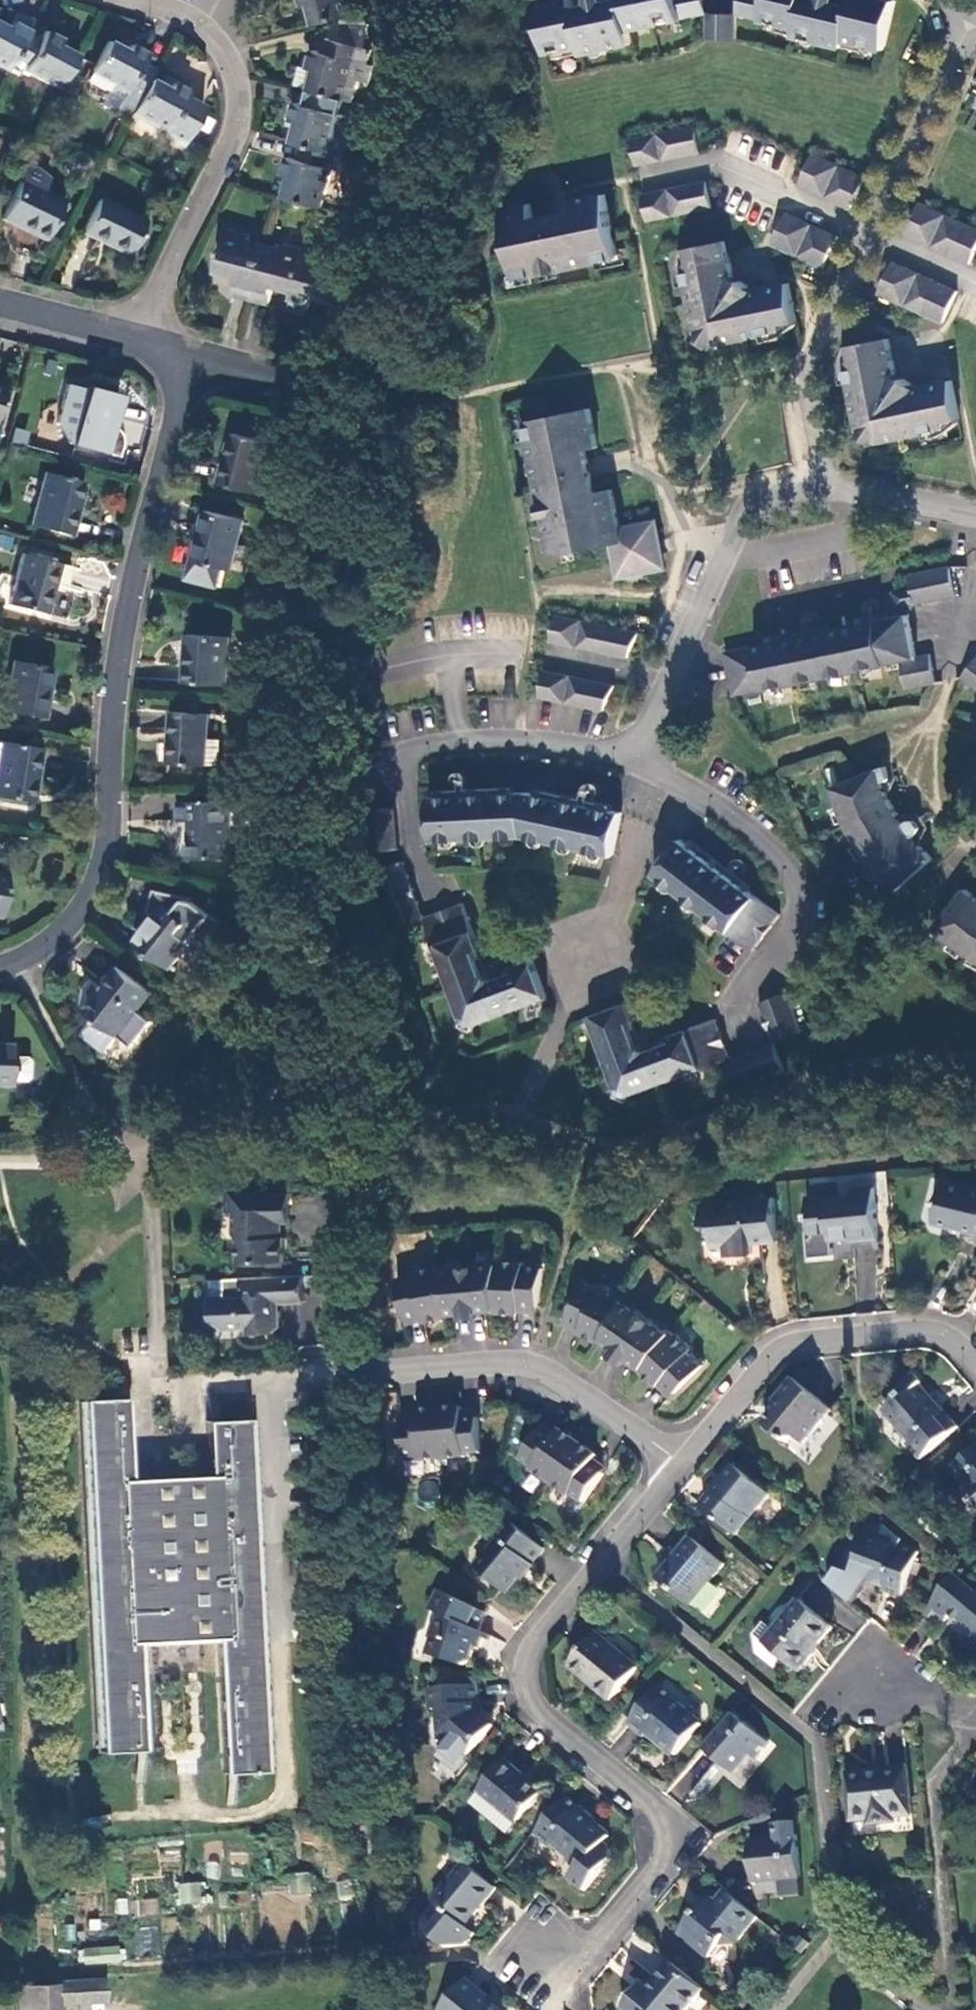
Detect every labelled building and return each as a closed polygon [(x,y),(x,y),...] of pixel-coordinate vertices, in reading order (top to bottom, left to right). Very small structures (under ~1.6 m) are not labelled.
[(317,26),(355,16),(351,0),(303,0),(305,7),(312,6),(317,26)] [(576,12),(573,0),(560,0),(538,4),(548,55),(581,48),(582,54),(633,44),(630,31),(709,14),(706,0),(623,0),(625,10),(602,14),(578,19),(576,12)] [(886,51),(897,2),(889,0),(854,0),(851,13),(826,8),(805,3),(806,0),(740,0),(736,14),(796,30),(795,37),(844,49),(846,41),(886,51)] [(6,72),(13,58),(27,33),(32,21),(16,13),(8,28),(0,24),(0,68),(6,72)] [(737,42),(737,15),(709,15),(709,42),(737,42)] [(40,40),(27,33),(13,58),(26,65),(24,71),(59,91),(77,56),(59,46),(61,41),(44,31),(40,40)] [(317,70),(311,91),(314,92),(339,98),(354,102),(360,80),(355,78),(358,63),(352,61),(356,46),(328,39),(325,53),(315,51),(310,68),(317,70)] [(127,119),(131,114),(150,81),(156,69),(142,62),(146,54),(130,45),(126,51),(108,42),(87,80),(107,91),(100,104),(127,119)] [(302,67),(296,87),(311,91),(317,70),(310,68),(302,67)] [(168,90),(150,81),(131,114),(165,133),(162,138),(182,149),(203,110),(184,100),(188,94),(171,84),(168,90)] [(300,123),(294,143),(303,145),(332,153),(346,156),(356,118),(335,113),(339,98),(314,92),(310,105),(298,103),(293,121),(300,123)] [(637,166),(702,153),(697,127),(633,140),(637,166)] [(292,178),(287,198),(317,207),(324,208),(334,169),(328,167),(332,153),(303,145),(300,160),(290,157),(285,176),(292,178)] [(852,209),(866,178),(815,154),(800,185),(852,209)] [(19,182),(2,219),(29,232),(21,251),(35,258),(63,202),(42,192),(49,180),(36,169),(20,165),(14,179),(19,182)] [(648,221),(713,208),(707,183),(643,196),(648,221)] [(619,260),(615,237),(608,196),(568,202),(570,215),(551,219),(534,222),(532,205),(503,210),(511,257),(516,282),(619,260)] [(144,222),(98,199),(82,232),(128,255),(144,222)] [(971,265),(975,253),(975,228),(920,202),(906,234),(971,265)] [(824,268),(839,237),(788,213),(773,245),(824,268)] [(235,294),(252,299),(266,244),(250,240),(251,235),(230,229),(219,272),(238,278),(235,294)] [(784,325),(799,323),(790,283),(754,290),(745,283),(734,275),(727,242),(688,250),(690,265),(684,266),(699,335),(714,346),(785,331),(784,325)] [(275,288),(296,292),(305,254),(306,250),(285,245),(284,249),(266,244),(252,299),(271,304),(275,288)] [(322,259),(305,254),(296,292),(292,309),(309,314),(313,297),(347,305),(359,264),(323,254),(322,259)] [(880,294),(944,324),(958,292),(893,263),(880,294)] [(946,422),(960,419),(952,382),(917,388),(897,373),(889,339),(850,347),(853,362),(847,363),(863,431),(879,443),(948,429),(946,422)] [(118,399),(67,385),(53,438),(95,449),(102,426),(110,428),(118,399)] [(556,557),(582,553),(615,546),(625,543),(623,530),(615,490),(598,493),(589,451),(602,449),(595,416),(580,413),(529,422),(556,557)] [(256,491),(269,443),(235,433),(221,482),(256,491)] [(85,483),(43,472),(29,525),(71,536),(85,483)] [(231,570),(239,543),(245,520),(209,510),(195,559),(231,570)] [(662,550),(661,542),(658,524),(623,530),(625,543),(615,546),(622,577),(666,568),(662,550)] [(253,546),(239,543),(231,570),(247,573),(253,546)] [(53,582),(58,563),(22,554),(8,604),(45,614),(53,582)] [(70,567),(58,563),(53,582),(65,584),(70,567)] [(934,654),(921,657),(913,614),(920,603),(959,596),(953,566),(913,575),(915,586),(897,591),(892,599),(895,617),(864,624),(836,629),(773,643),(728,652),(736,695),(798,682),(859,671),(905,660),(911,689),(940,683),(934,654)] [(630,658),(640,634),(558,616),(553,642),(630,658)] [(228,684),(231,636),(189,634),(186,681),(228,684)] [(42,718),(51,668),(14,661),(4,711),(42,718)] [(965,677),(975,685),(975,663),(965,677)] [(604,711),(615,686),(546,671),(540,697),(604,711)] [(210,739),(211,714),(174,712),(171,763),(209,765),(208,764),(221,765),(222,739),(210,739)] [(40,748),(0,742),(0,798),(31,803),(40,748)] [(890,766),(860,777),(835,788),(850,825),(874,861),(898,889),(935,856),(921,839),(920,833),(923,831),(924,826),(920,820),(914,820),(910,822),(905,817),(895,803),(887,782),(892,779),(893,777),(890,766)] [(527,793),(445,797),(434,798),(436,843),(528,839),(616,859),(627,815),(617,813),(543,796),(527,793)] [(243,801),(178,803),(179,820),(191,819),(192,858),(233,857),(232,825),(242,825),(247,820),(247,805),(243,801)] [(399,810),(370,812),(371,826),(400,823),(399,810)] [(403,852),(400,823),(371,826),(374,854),(403,852)] [(755,892),(694,846),(685,840),(658,876),(735,933),(757,952),(786,916),(755,892)] [(378,873),(383,887),(411,878),(406,862),(378,873)] [(399,928),(426,918),(411,878),(383,887),(399,928)] [(939,929),(970,954),(975,957),(975,895),(969,889),(939,929)] [(168,904),(138,942),(171,968),(200,930),(168,904)] [(477,953),(484,950),(468,904),(426,918),(464,1019),(476,1026),(550,999),(536,960),(517,967),(519,973),(498,980),(486,975),(477,953)] [(139,1010),(154,992),(119,965),(100,989),(92,983),(88,989),(85,1004),(88,1005),(85,1009),(96,1018),(85,1032),(107,1048),(118,1034),(119,1036),(120,1035),(134,1045),(153,1021),(139,1010)] [(805,1033),(791,994),(762,1004),(777,1043),(805,1033)] [(634,1025),(639,1023),(631,1004),(592,1017),(619,1090),(632,1097),(734,1059),(719,1020),(674,1037),(675,1043),(652,1052),(642,1047),(634,1025)] [(11,1043),(0,1043),(0,1084),(10,1084),(10,1079),(24,1080),(28,1077),(28,1060),(24,1057),(10,1057),(11,1043)] [(734,1059),(745,1087),(787,1073),(777,1044),(734,1059)] [(943,1182),(934,1222),(975,1231),(975,1189),(943,1182)] [(852,1196),(803,1201),(805,1218),(807,1219),(808,1234),(829,1233),(830,1240),(850,1238),(851,1241),(874,1239),(875,1245),(879,1245),(877,1218),(872,1218),(871,1214),(876,1214),(874,1189),(851,1191),(852,1196)] [(291,1222),(291,1192),(225,1193),(226,1211),(236,1211),(237,1232),(242,1236),(241,1260),(269,1260),(284,1259),(286,1259),(286,1236),(281,1236),(280,1222),(291,1222)] [(773,1198),(701,1205),(703,1224),(710,1224),(712,1248),(725,1247),(726,1256),(752,1254),(751,1245),(777,1242),(773,1198)] [(285,1270),(284,1259),(269,1260),(269,1270),(285,1270)] [(497,1264),(470,1266),(472,1302),(485,1301),(486,1310),(499,1308),(499,1311),(521,1313),(521,1305),(539,1307),(541,1269),(522,1267),(522,1263),(497,1261),(497,1264)] [(472,1302),(470,1266),(443,1268),(441,1266),(416,1272),(417,1276),(399,1281),(407,1317),(424,1314),(426,1323),(449,1318),(448,1314),(459,1313),(458,1304),(472,1302)] [(306,1300),(303,1274),(226,1278),(227,1296),(212,1297),(213,1317),(224,1326),(250,1326),(251,1332),(276,1330),(282,1325),(281,1309),(276,1309),(275,1301),(279,1298),(282,1298),(283,1301),(306,1300)] [(629,1346),(649,1317),(627,1303),(628,1302),(606,1289),(604,1293),(586,1284),(568,1317),(583,1326),(579,1332),(599,1343),(601,1340),(612,1347),(618,1338),(629,1346)] [(538,1314),(539,1307),(521,1305),(521,1313),(538,1314)] [(409,1325),(426,1323),(424,1314),(407,1317),(409,1325)] [(565,1324),(579,1332),(583,1326),(568,1317),(565,1324)] [(670,1333),(649,1317),(629,1346),(640,1353),(635,1361),(645,1367),(643,1370),(659,1385),(665,1380),(676,1391),(702,1365),(689,1351),(690,1349),(672,1331),(670,1333)] [(914,1375),(898,1389),(902,1394),(898,1399),(900,1402),(888,1412),(911,1441),(907,1445),(921,1460),(957,1427),(945,1412),(942,1414),(933,1404),(935,1401),(921,1384),(922,1383),(914,1375)] [(671,1397),(676,1391),(665,1380),(659,1385),(671,1397)] [(831,1409),(794,1380),(778,1398),(777,1409),(766,1423),(789,1441),(792,1438),(799,1437),(804,1442),(831,1409)] [(465,1408),(442,1409),(445,1458),(468,1457),(468,1454),(484,1453),(480,1419),(465,1420),(465,1411),(465,1408)] [(445,1458),(442,1409),(419,1410),(419,1415),(420,1422),(404,1424),(406,1458),(422,1457),(422,1459),(445,1458)] [(261,1785),(242,1431),(200,1434),(203,1487),(125,1491),(120,1411),(77,1413),(95,1765),(140,1764),(133,1657),(211,1653),(218,1787),(261,1785)] [(480,1411),(465,1411),(465,1420),(480,1419),(480,1411)] [(404,1416),(404,1424),(420,1422),(419,1415),(404,1416)] [(547,1424),(542,1430),(555,1439),(559,1434),(547,1424)] [(552,1484),(581,1443),(562,1429),(559,1434),(555,1439),(542,1430),(521,1460),(535,1469),(533,1471),(552,1484)] [(600,1456),(581,1443),(552,1484),(570,1497),(572,1495),(584,1503),(605,1475),(593,1466),(597,1461),(600,1456)] [(952,1471),(965,1485),(968,1482),(975,1491),(975,1450),(952,1471)] [(609,1469),(597,1461),(593,1466),(605,1475),(609,1469)] [(715,1490),(702,1506),(736,1535),(751,1518),(748,1515),(751,1511),(756,1511),(770,1495),(761,1487),(754,1487),(751,1484),(753,1481),(735,1467),(724,1480),(728,1482),(724,1488),(721,1486),(717,1492),(715,1490)] [(510,1592),(546,1550),(510,1522),(498,1536),(502,1539),(479,1567),(510,1592)] [(902,1598),(920,1554),(900,1546),(899,1548),(868,1538),(853,1575),(885,1587),(884,1592),(902,1598)] [(692,1539),(659,1581),(692,1607),(725,1566),(692,1539)] [(957,1578),(928,1614),(944,1627),(952,1617),(961,1623),(958,1627),(974,1638),(975,1636),(975,1593),(957,1578)] [(486,1614),(441,1592),(431,1610),(438,1613),(438,1619),(431,1636),(437,1638),(431,1656),(465,1666),(471,1663),(480,1632),(479,1631),(486,1614)] [(832,1628),(799,1601),(777,1626),(780,1629),(768,1645),(799,1672),(814,1655),(811,1652),(832,1628)] [(639,1669),(598,1635),(571,1667),(612,1702),(639,1669)] [(478,1687),(431,1691),(433,1711),(438,1710),(440,1733),(470,1757),(494,1726),(479,1713),(479,1707),(481,1706),(478,1687)] [(660,1688),(631,1725),(645,1737),(648,1733),(677,1755),(701,1726),(674,1702),(675,1700),(660,1688)] [(767,1744),(731,1715),(703,1751),(733,1774),(750,1755),(755,1759),(767,1744)] [(506,1762),(479,1793),(519,1825),(543,1795),(519,1776),(521,1773),(506,1762)] [(908,1769),(849,1775),(852,1821),(869,1821),(870,1825),(895,1823),(895,1818),(912,1816),(908,1769)] [(583,1809),(567,1797),(535,1836),(551,1848),(553,1844),(570,1858),(569,1859),(580,1868),(570,1881),(585,1893),(613,1858),(613,1851),(605,1844),(611,1838),(580,1812),(583,1809)] [(802,1880),(798,1837),(778,1839),(779,1842),(751,1845),(755,1884),(802,1880)] [(430,1935),(446,1948),(468,1947),(477,1936),(466,1927),(496,1890),(467,1865),(435,1902),(448,1913),(430,1935)] [(295,1891),(309,1891),(309,1873),(296,1873),(295,1891)] [(179,1903),(202,1904),(202,1883),(179,1882),(179,1903)] [(737,1945),(758,1919),(731,1896),(719,1909),(712,1903),(702,1915),(699,1914),(681,1935),(711,1960),(722,1947),(737,1945)] [(134,1900),(134,1914),(158,1914),(158,1899),(134,1900)] [(705,1990),(671,1963),(650,1990),(644,1997),(636,1992),(623,2006),(628,2009),(688,2009),(705,1990)] [(104,1978),(83,1979),(56,1980),(56,1983),(57,2005),(105,2003),(104,1978)] [(14,1984),(15,2009),(57,2009),(57,2005),(56,1983),(14,1984)] [(642,1984),(636,1992),(644,1997),(650,1990),(642,1984)] [(479,1994),(475,1997),(462,1988),(444,2009),(499,2009),(479,1994)]
